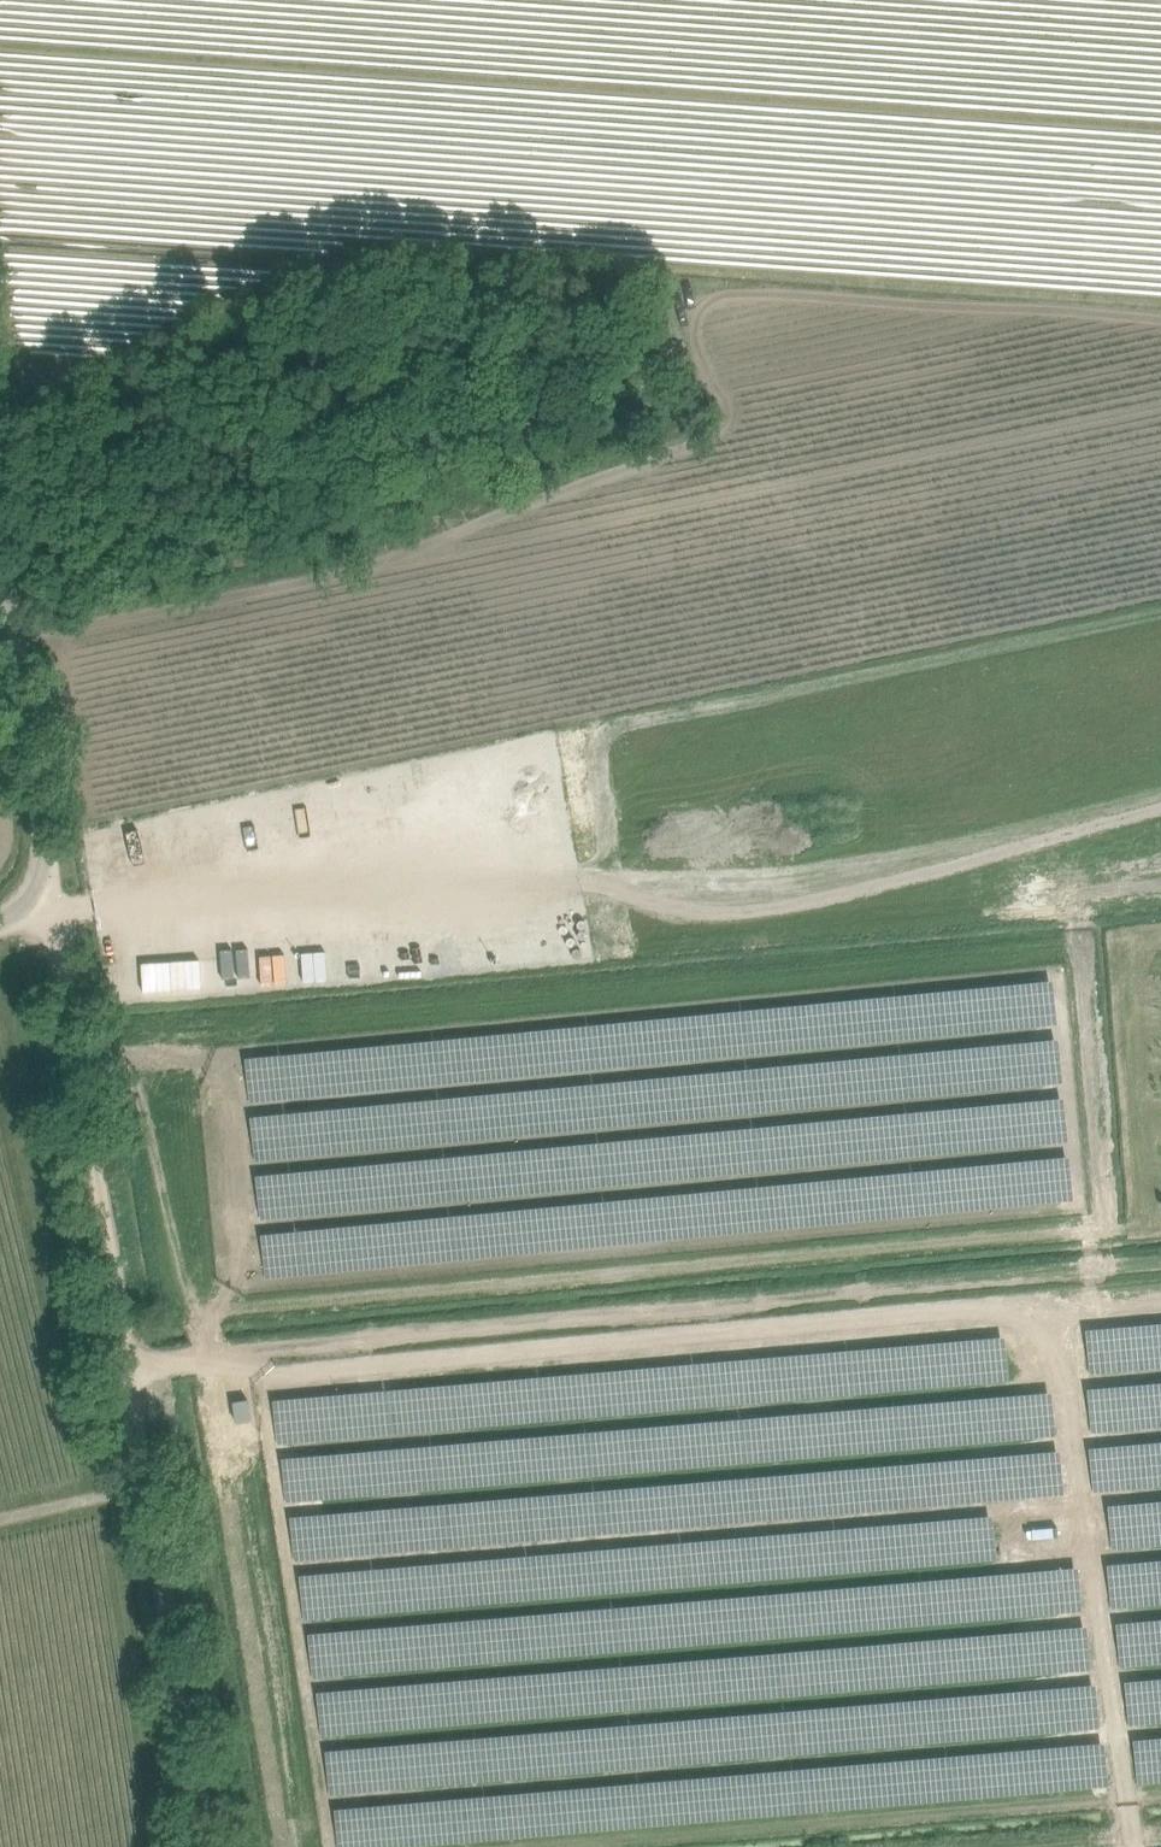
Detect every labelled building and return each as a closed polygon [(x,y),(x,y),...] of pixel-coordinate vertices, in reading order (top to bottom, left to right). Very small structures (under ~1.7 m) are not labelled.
[(248,1400),(233,1402),(236,1422),(251,1420),(248,1400)]
